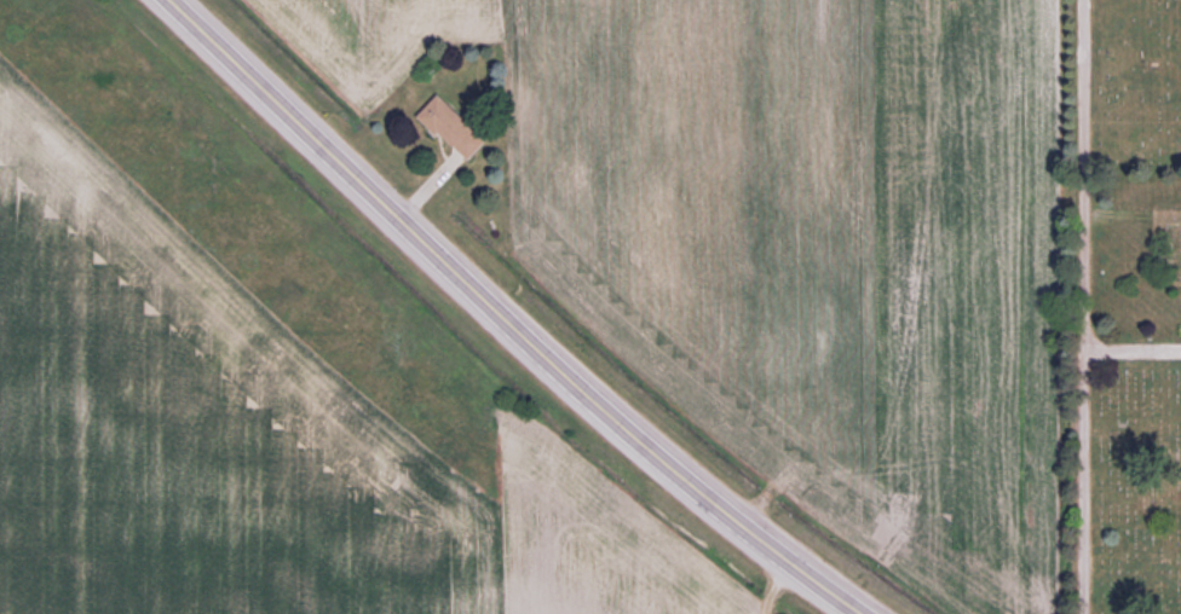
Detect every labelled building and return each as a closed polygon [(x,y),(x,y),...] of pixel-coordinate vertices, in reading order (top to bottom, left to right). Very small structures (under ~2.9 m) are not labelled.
[(490,142),(443,95),(423,115),(471,162),(490,142)]
